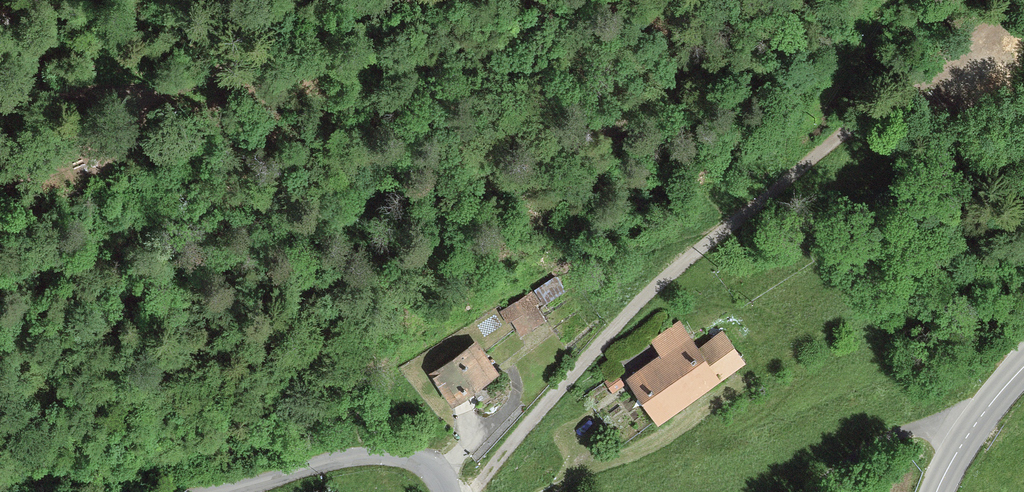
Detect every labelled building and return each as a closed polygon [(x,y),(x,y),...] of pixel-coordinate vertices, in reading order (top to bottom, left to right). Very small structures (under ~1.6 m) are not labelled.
[(533,294),(500,312),(507,324),(512,322),(514,325),(538,312),(535,306),(539,303),(533,294)] [(627,374),(654,418),(742,364),(723,332),(697,348),(680,320),(648,340),(657,356),(627,374)] [(476,336),(429,368),(451,402),(499,370),(476,336)] [(611,390),(624,383),(618,374),(606,381),(611,390)]
